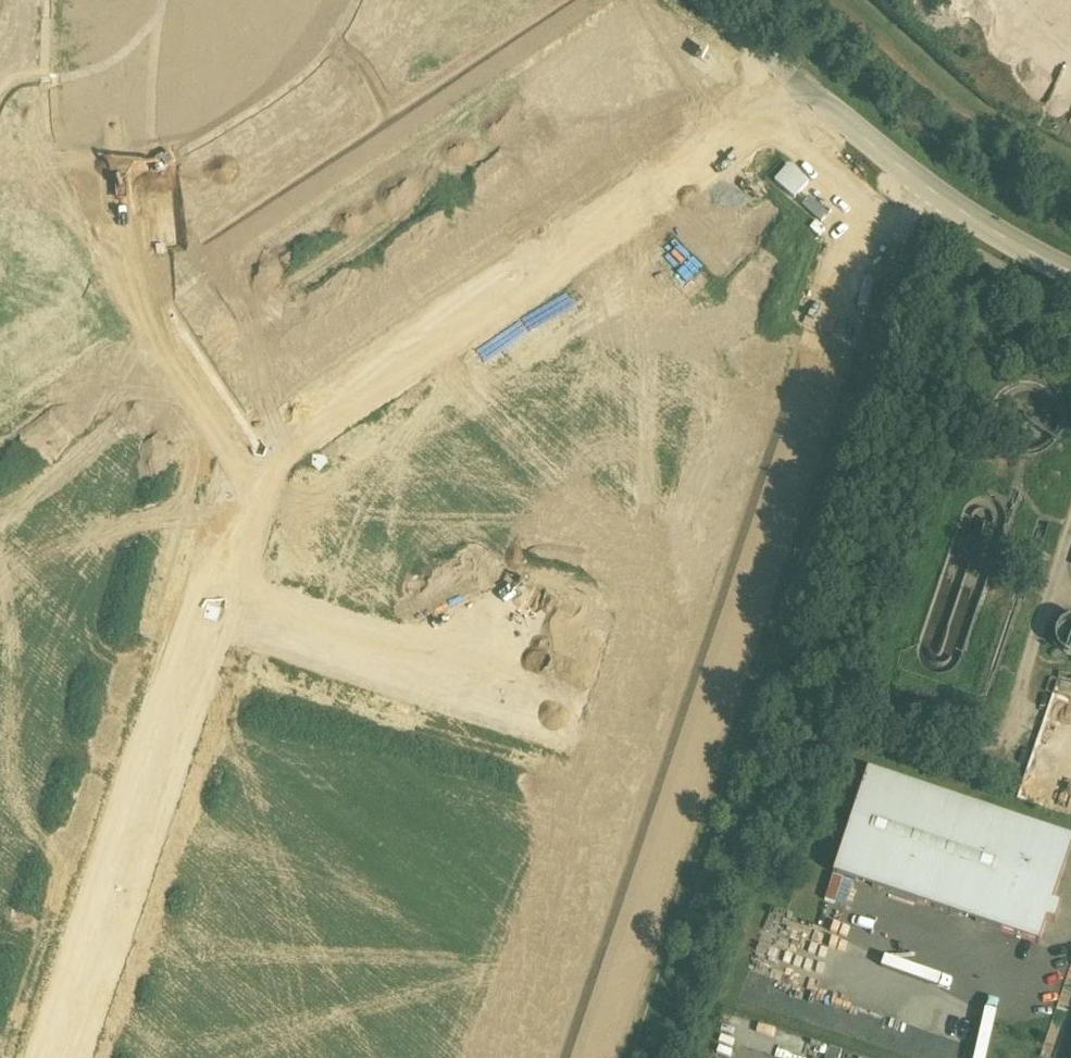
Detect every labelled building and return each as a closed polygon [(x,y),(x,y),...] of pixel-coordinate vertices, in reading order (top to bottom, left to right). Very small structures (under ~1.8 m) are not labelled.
[(70,200),(71,211),(78,210),(78,199),(70,200)] [(964,508),(962,512),(917,645),(916,654),(918,663),(924,670),(931,674),(940,675),(948,674),(956,669),(960,661),(1006,527),(1006,519),(1004,511),(1000,504),(993,499),(984,497),(976,498),(972,501),(967,504),(964,508)] [(1066,619),(1060,623),(1056,629),(1055,637),(1056,644),(1061,650),(1067,654),(1070,654),(1070,618),(1066,619)] [(867,772),(833,876),(1039,945),(1046,922),(1055,925),(1061,908),(1052,905),(1070,849),(1070,841),(867,772)] [(840,1052),(826,1048),(823,1057),(838,1057),(840,1052)]
